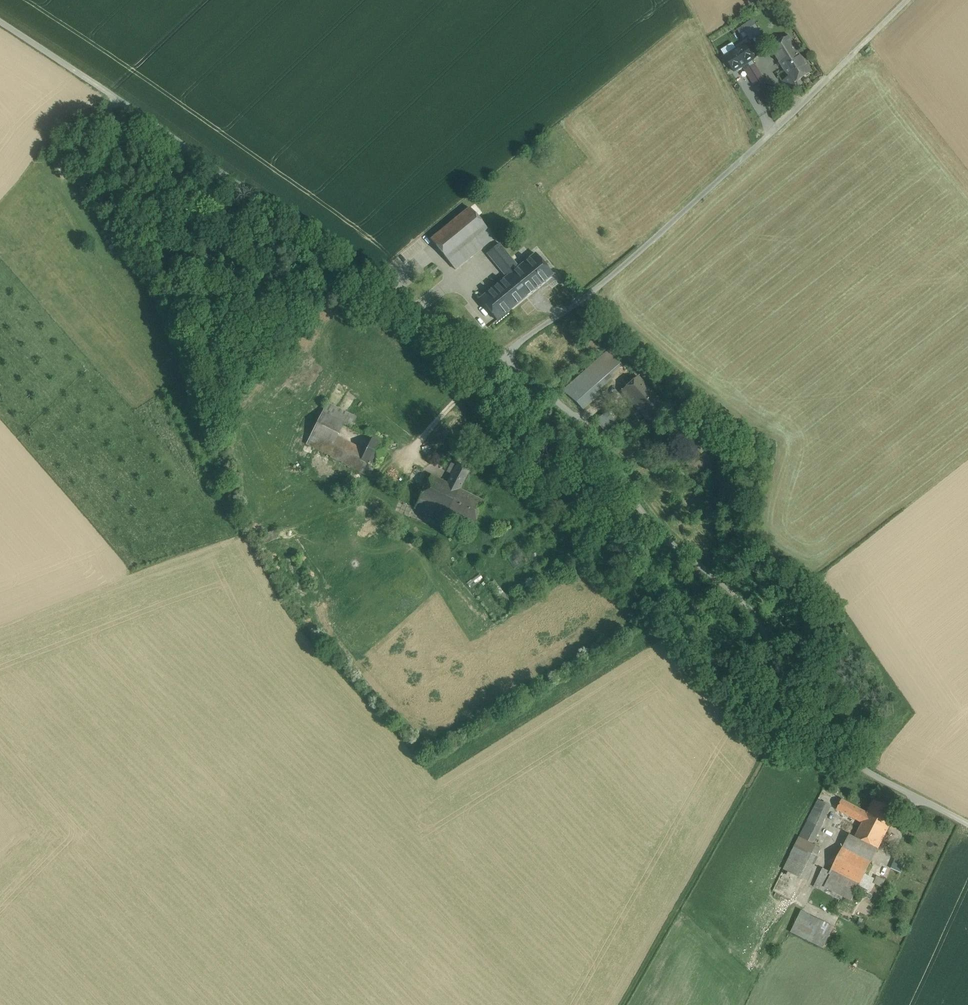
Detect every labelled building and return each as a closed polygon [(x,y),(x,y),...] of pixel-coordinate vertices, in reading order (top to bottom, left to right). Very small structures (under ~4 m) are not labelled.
[(812,72),(789,36),(771,48),(790,78),(784,82),(789,89),(796,85),(794,83),(812,72)] [(745,45),(726,57),(735,71),(743,66),(752,60),(754,59),(745,45)] [(760,72),(752,60),(743,66),(751,78),(760,72)] [(760,72),(751,78),(752,81),(761,75),(760,72)] [(761,75),(752,81),(758,90),(767,85),(761,75)] [(469,208),(430,240),(447,261),(486,229),(469,208)] [(486,229),(447,261),(455,270),(494,238),(486,229)] [(517,268),(499,245),(490,251),(509,275),(517,268)] [(509,275),(490,251),(486,254),(505,278),(509,275)] [(535,254),(517,268),(535,290),(553,276),(535,254)] [(505,278),(479,299),(497,321),(535,290),(517,268),(509,275),(505,278)] [(608,350),(569,385),(588,404),(599,394),(594,388),(622,364),(608,350)] [(638,376),(622,390),(638,408),(654,394),(638,376)] [(588,404),(569,385),(563,390),(579,404),(583,409),(588,404)] [(654,394),(638,408),(650,421),(666,408),(654,394)] [(365,450),(361,460),(326,442),(330,433),(336,421),(350,428),(355,418),(326,404),(322,413),(310,435),(374,467),(375,468),(388,441),(378,436),(379,435),(368,430),(365,435),(371,438),(365,450)] [(607,411),(596,420),(604,430),(616,421),(607,411)] [(365,450),(330,433),(326,442),(361,460),(365,450)] [(358,459),(310,435),(306,444),(353,468),(358,459)] [(679,456),(666,443),(660,449),(673,462),(679,456)] [(358,459),(353,468),(360,471),(364,462),(358,459)] [(684,466),(677,459),(673,464),(679,471),(684,466)] [(374,467),(364,462),(360,471),(368,475),(369,472),(371,472),(374,467)] [(457,464),(447,483),(459,490),(469,470),(457,464)] [(447,483),(431,475),(418,501),(445,514),(459,490),(447,483)] [(485,502),(459,490),(445,514),(472,527),(485,502)] [(445,514),(418,501),(414,508),(441,522),(445,514)] [(255,538),(258,546),(277,539),(274,531),(255,538)] [(466,584),(468,587),(481,577),(479,574),(466,584)] [(868,812),(843,799),(837,810),(862,823),(866,815),(868,812)] [(818,800),(799,837),(813,844),(831,806),(818,800)] [(897,812),(874,800),(868,812),(866,815),(890,827),(897,812)] [(890,827),(866,815),(862,823),(855,837),(878,848),(890,827)] [(855,837),(850,834),(841,853),(869,866),(878,848),(855,837)] [(813,844),(799,837),(784,869),(807,880),(814,864),(813,864),(820,848),(813,844)] [(869,866),(841,853),(836,864),(840,866),(863,878),(865,875),(869,866)] [(905,862),(895,858),(890,868),(900,873),(905,862)] [(860,885),(837,874),(840,866),(836,864),(832,872),(823,868),(814,886),(839,898),(840,896),(851,902),(860,885)] [(863,878),(840,866),(837,874),(860,885),(863,878)] [(874,879),(865,875),(863,878),(860,885),(869,890),(874,879)] [(884,880),(880,878),(877,877),(874,883),(882,887),(885,880),(884,880)] [(834,927),(801,911),(799,916),(831,932),(834,927)] [(831,932),(799,916),(791,932),(823,948),(831,932)]
